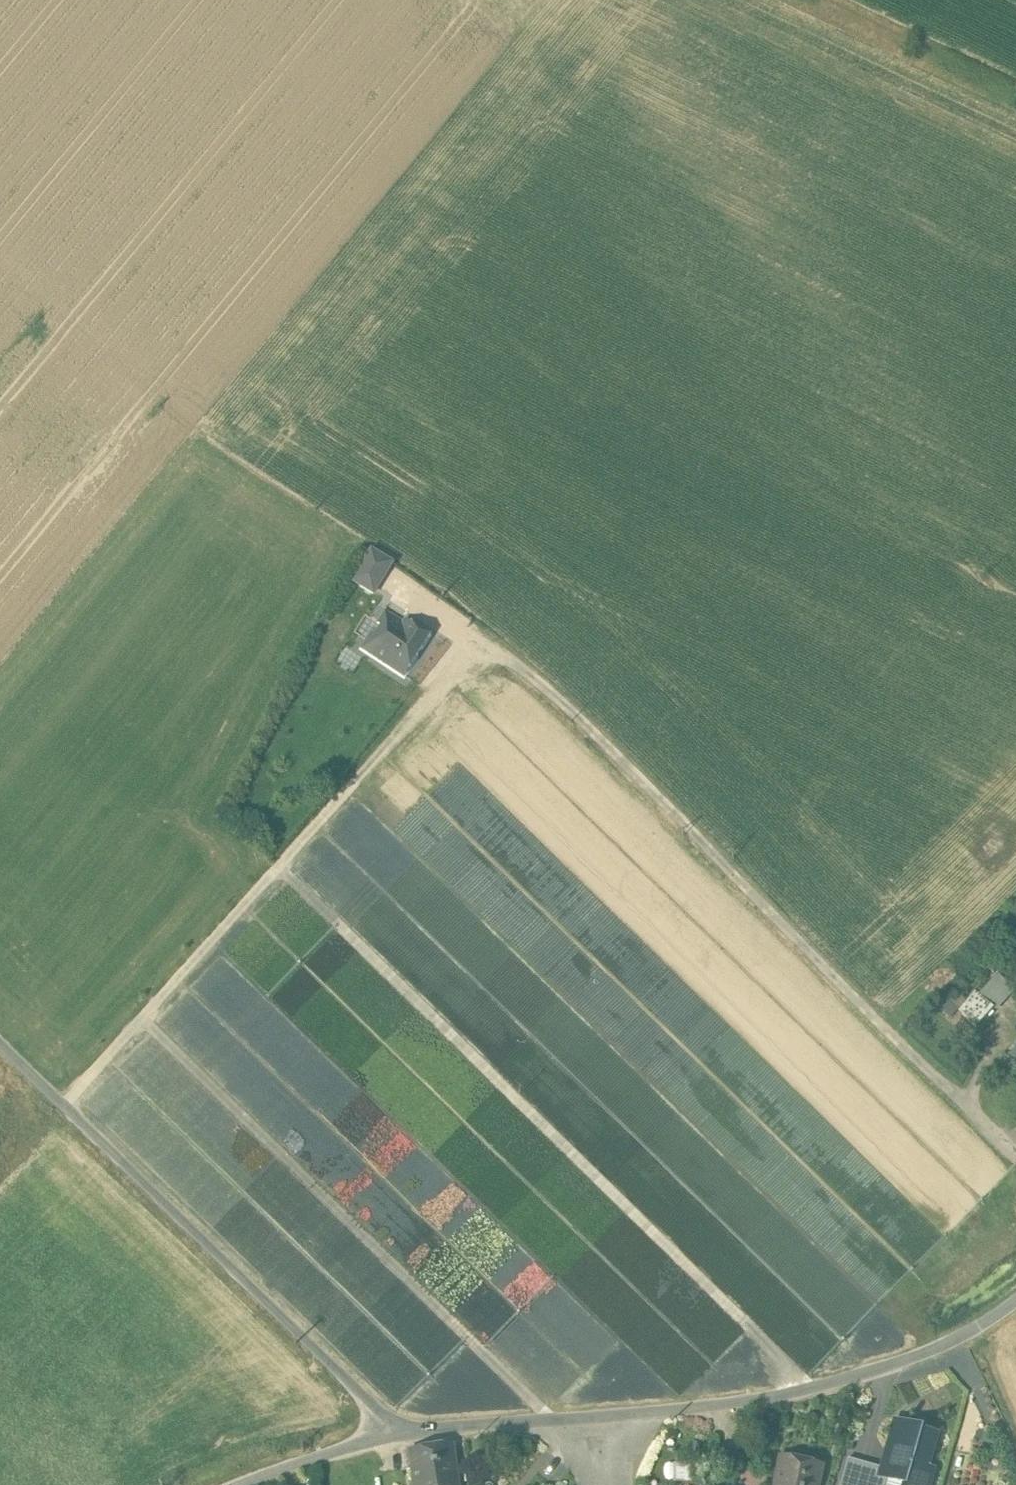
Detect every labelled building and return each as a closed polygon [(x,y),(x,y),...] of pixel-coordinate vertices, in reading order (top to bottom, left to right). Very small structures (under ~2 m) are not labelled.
[(374,546),(354,580),(378,594),(398,560),(374,546)] [(386,612),(362,650),(389,667),(414,627),(405,621),(403,623),(386,612)] [(414,627),(389,667),(406,677),(430,637),(414,627)] [(999,973),(962,1014),(976,1027),(1014,986),(999,973)] [(896,1420),(880,1477),(903,1483),(903,1484),(929,1484),(934,1469),(927,1467),(937,1434),(921,1430),(921,1428),(896,1420)] [(408,1449),(413,1484),(459,1484),(454,1443),(408,1449)] [(779,1455),(774,1482),(786,1484),(820,1484),(824,1465),(779,1455)]
